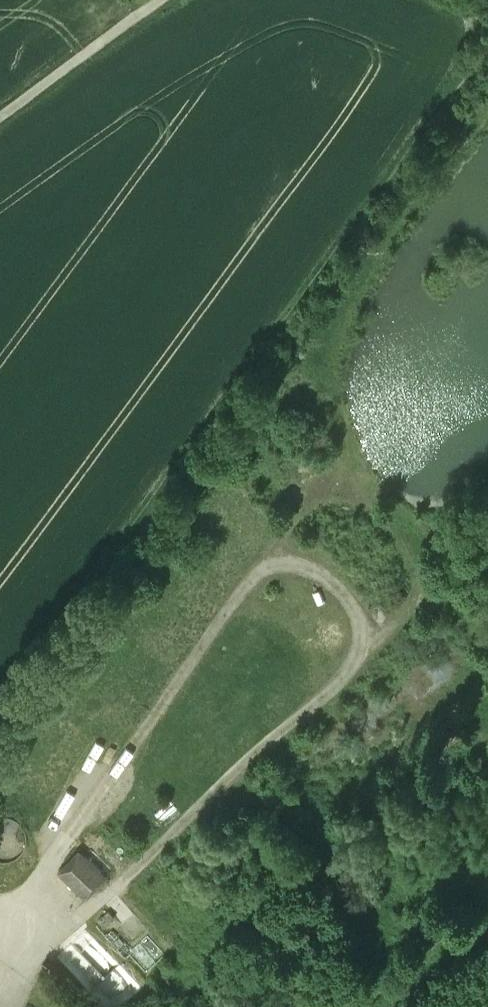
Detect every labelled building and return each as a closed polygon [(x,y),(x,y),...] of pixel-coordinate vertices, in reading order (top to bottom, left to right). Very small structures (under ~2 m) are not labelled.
[(107,881),(77,852),(54,875),(85,904),(107,881)]
